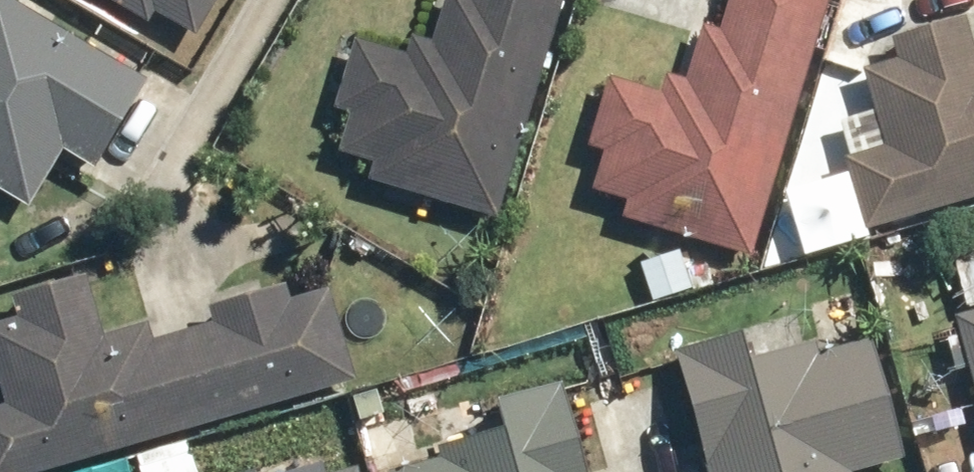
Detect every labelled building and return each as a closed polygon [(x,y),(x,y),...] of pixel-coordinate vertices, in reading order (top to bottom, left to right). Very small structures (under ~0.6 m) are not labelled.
[(91,175),(146,86),(5,0),(0,0),(0,198),(25,213),(60,156),(91,175)] [(92,2),(148,30),(153,19),(202,44),(224,0),(92,0),(92,2)] [(441,51),(404,40),(400,52),(351,38),(329,117),(342,120),(331,160),(367,170),(363,185),(499,223),(563,0),(456,0),(441,51)] [(825,0),(726,0),(715,39),(693,32),(678,85),(656,79),(652,93),(602,79),(580,158),(595,163),(585,200),(616,209),(610,230),(749,269),(825,0)] [(890,36),(897,60),(855,72),(877,151),(839,162),(861,236),(973,203),(973,57),(962,15),(890,36)] [(947,238),(962,298),(973,295),(973,231),(947,238)] [(670,249),(630,263),(647,312),(687,298),(670,249)] [(9,300),(14,319),(0,323),(0,471),(52,471),(351,391),(319,276),(204,308),(207,321),(148,337),(144,323),(101,335),(86,279),(9,300)] [(973,423),(973,312),(949,318),(973,423)] [(899,471),(869,339),(806,354),(797,318),(668,348),(697,471),(894,471),(899,471)] [(412,471),(588,471),(569,387),(486,405),(491,427),(427,441),(433,467),(412,471)]
